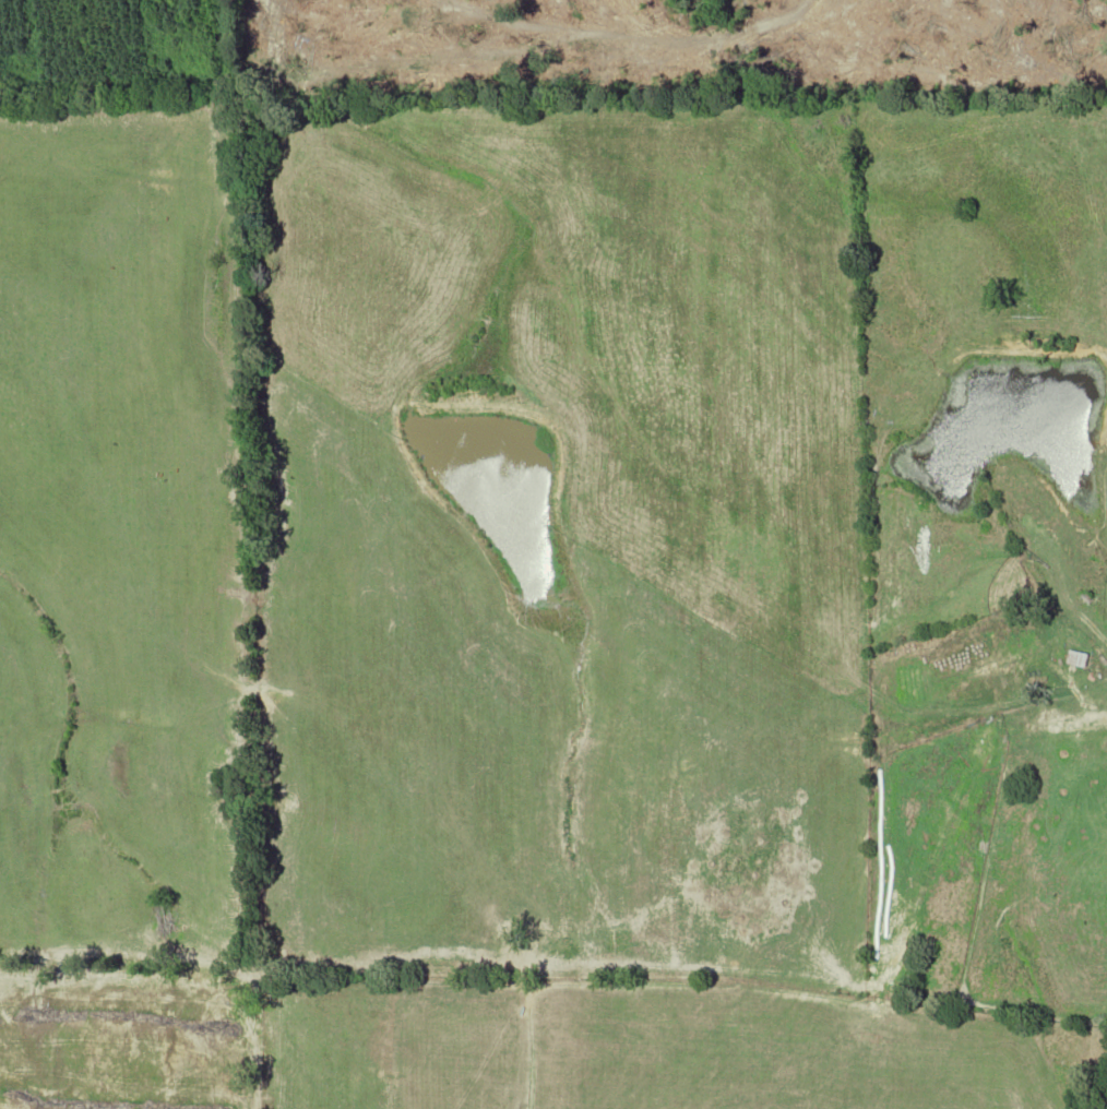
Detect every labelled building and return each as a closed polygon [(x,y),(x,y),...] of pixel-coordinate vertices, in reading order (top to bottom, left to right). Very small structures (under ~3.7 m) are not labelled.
[(1086,654),(1068,652),(1067,665),(1085,667),(1086,654)]
